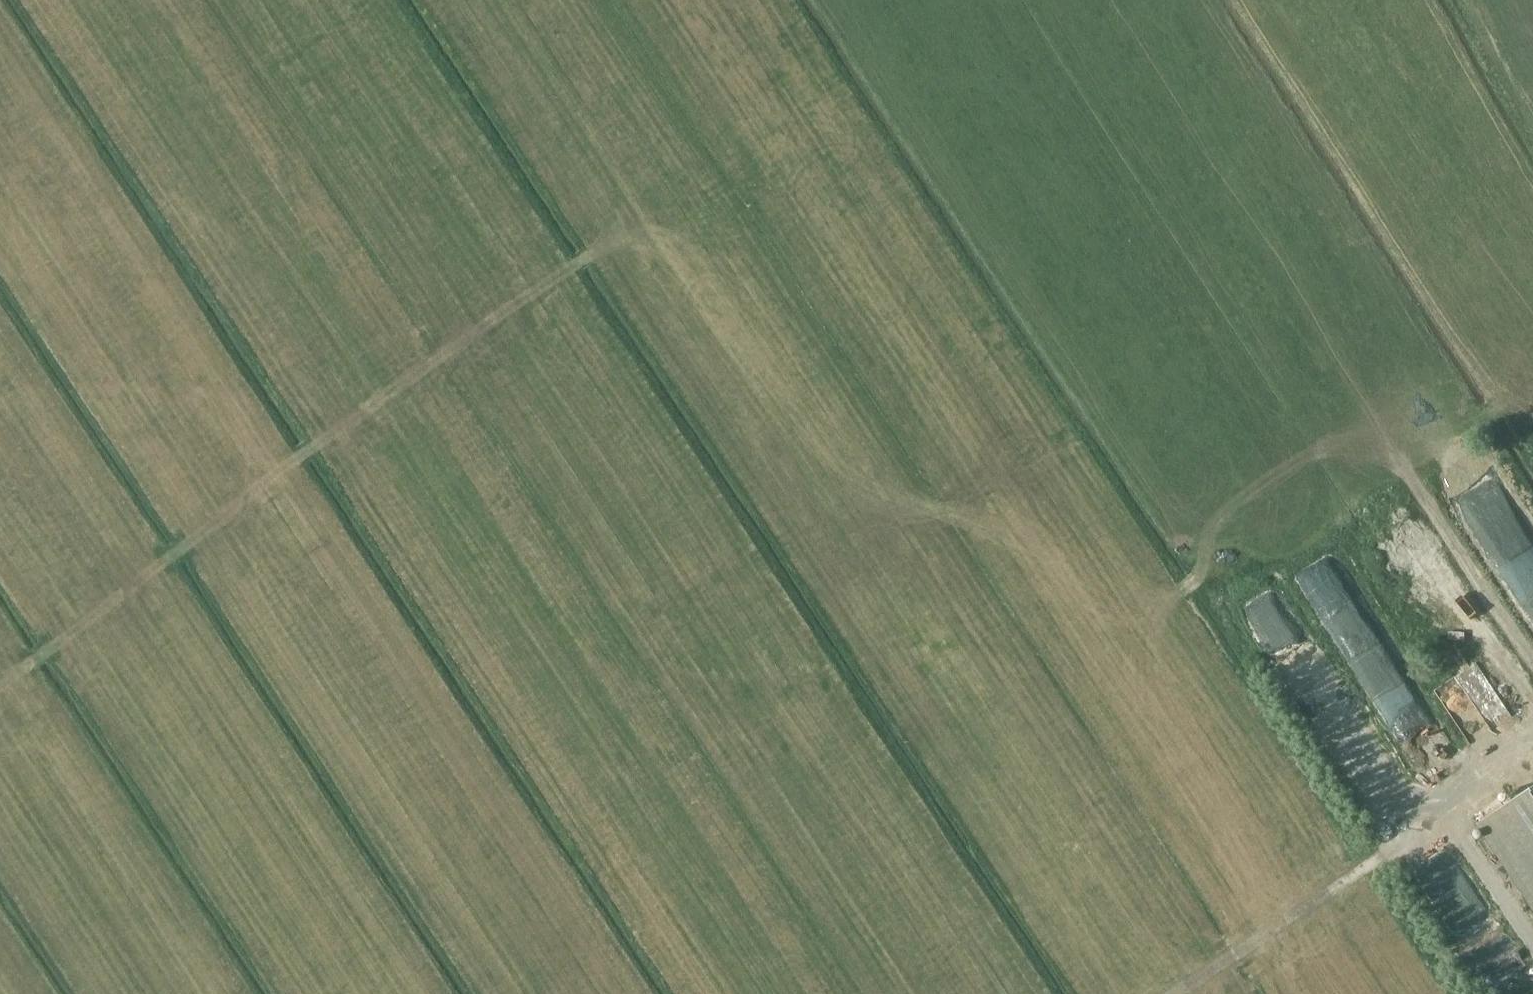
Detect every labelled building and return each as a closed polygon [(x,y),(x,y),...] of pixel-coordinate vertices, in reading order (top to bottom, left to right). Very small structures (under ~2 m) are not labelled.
[(1532,618),(1532,558),(1488,486),(1461,502),(1532,618)] [(1446,755),(1333,566),(1306,582),(1419,771),(1446,755)] [(1478,826),(1532,909),(1532,791),(1478,826)]
